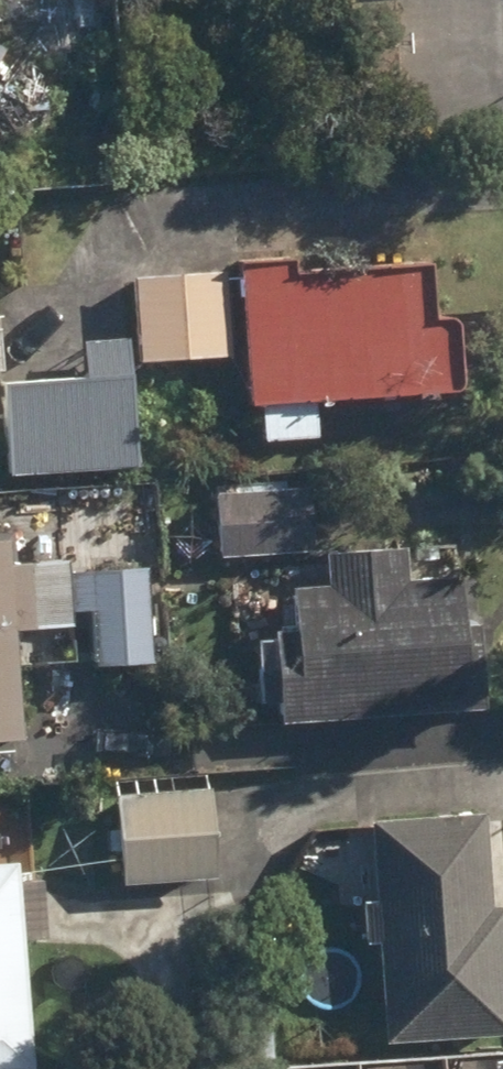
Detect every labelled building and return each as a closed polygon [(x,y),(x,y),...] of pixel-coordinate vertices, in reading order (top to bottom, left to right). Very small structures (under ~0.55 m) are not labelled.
[(112,181),(102,63),(0,71),(0,189),(112,181)] [(262,406),(264,444),(319,440),(317,404),(461,393),(466,385),(462,323),(457,320),(437,321),(433,269),(298,278),(297,263),(243,267),(252,408),(262,406)] [(137,282),(143,364),(235,359),(230,275),(137,282)] [(7,387),(12,477),(141,469),(133,342),(87,345),(91,382),(7,387)] [(220,497),(222,559),(317,554),(313,492),(220,497)] [(26,741),(18,632),(38,631),(34,569),(13,570),(12,545),(0,546),(0,742),(26,741)] [(285,706),(288,726),(489,711),(484,623),(469,625),(465,581),(410,585),(408,550),(331,556),(334,593),(299,594),(301,635),(281,636),(281,644),(258,646),(262,708),(285,706)] [(98,614),(102,666),(154,663),(150,572),(73,576),(75,615),(98,614)] [(120,798),(127,888),(220,880),(213,791),(120,798)] [(392,1044),(502,1037),(502,911),(495,912),(489,816),(378,822),(383,905),(367,906),(370,946),(386,944),(392,1044)] [(26,943),(49,941),(45,884),(22,886),(21,867),(0,868),(0,1068),(35,1068),(26,943)]
